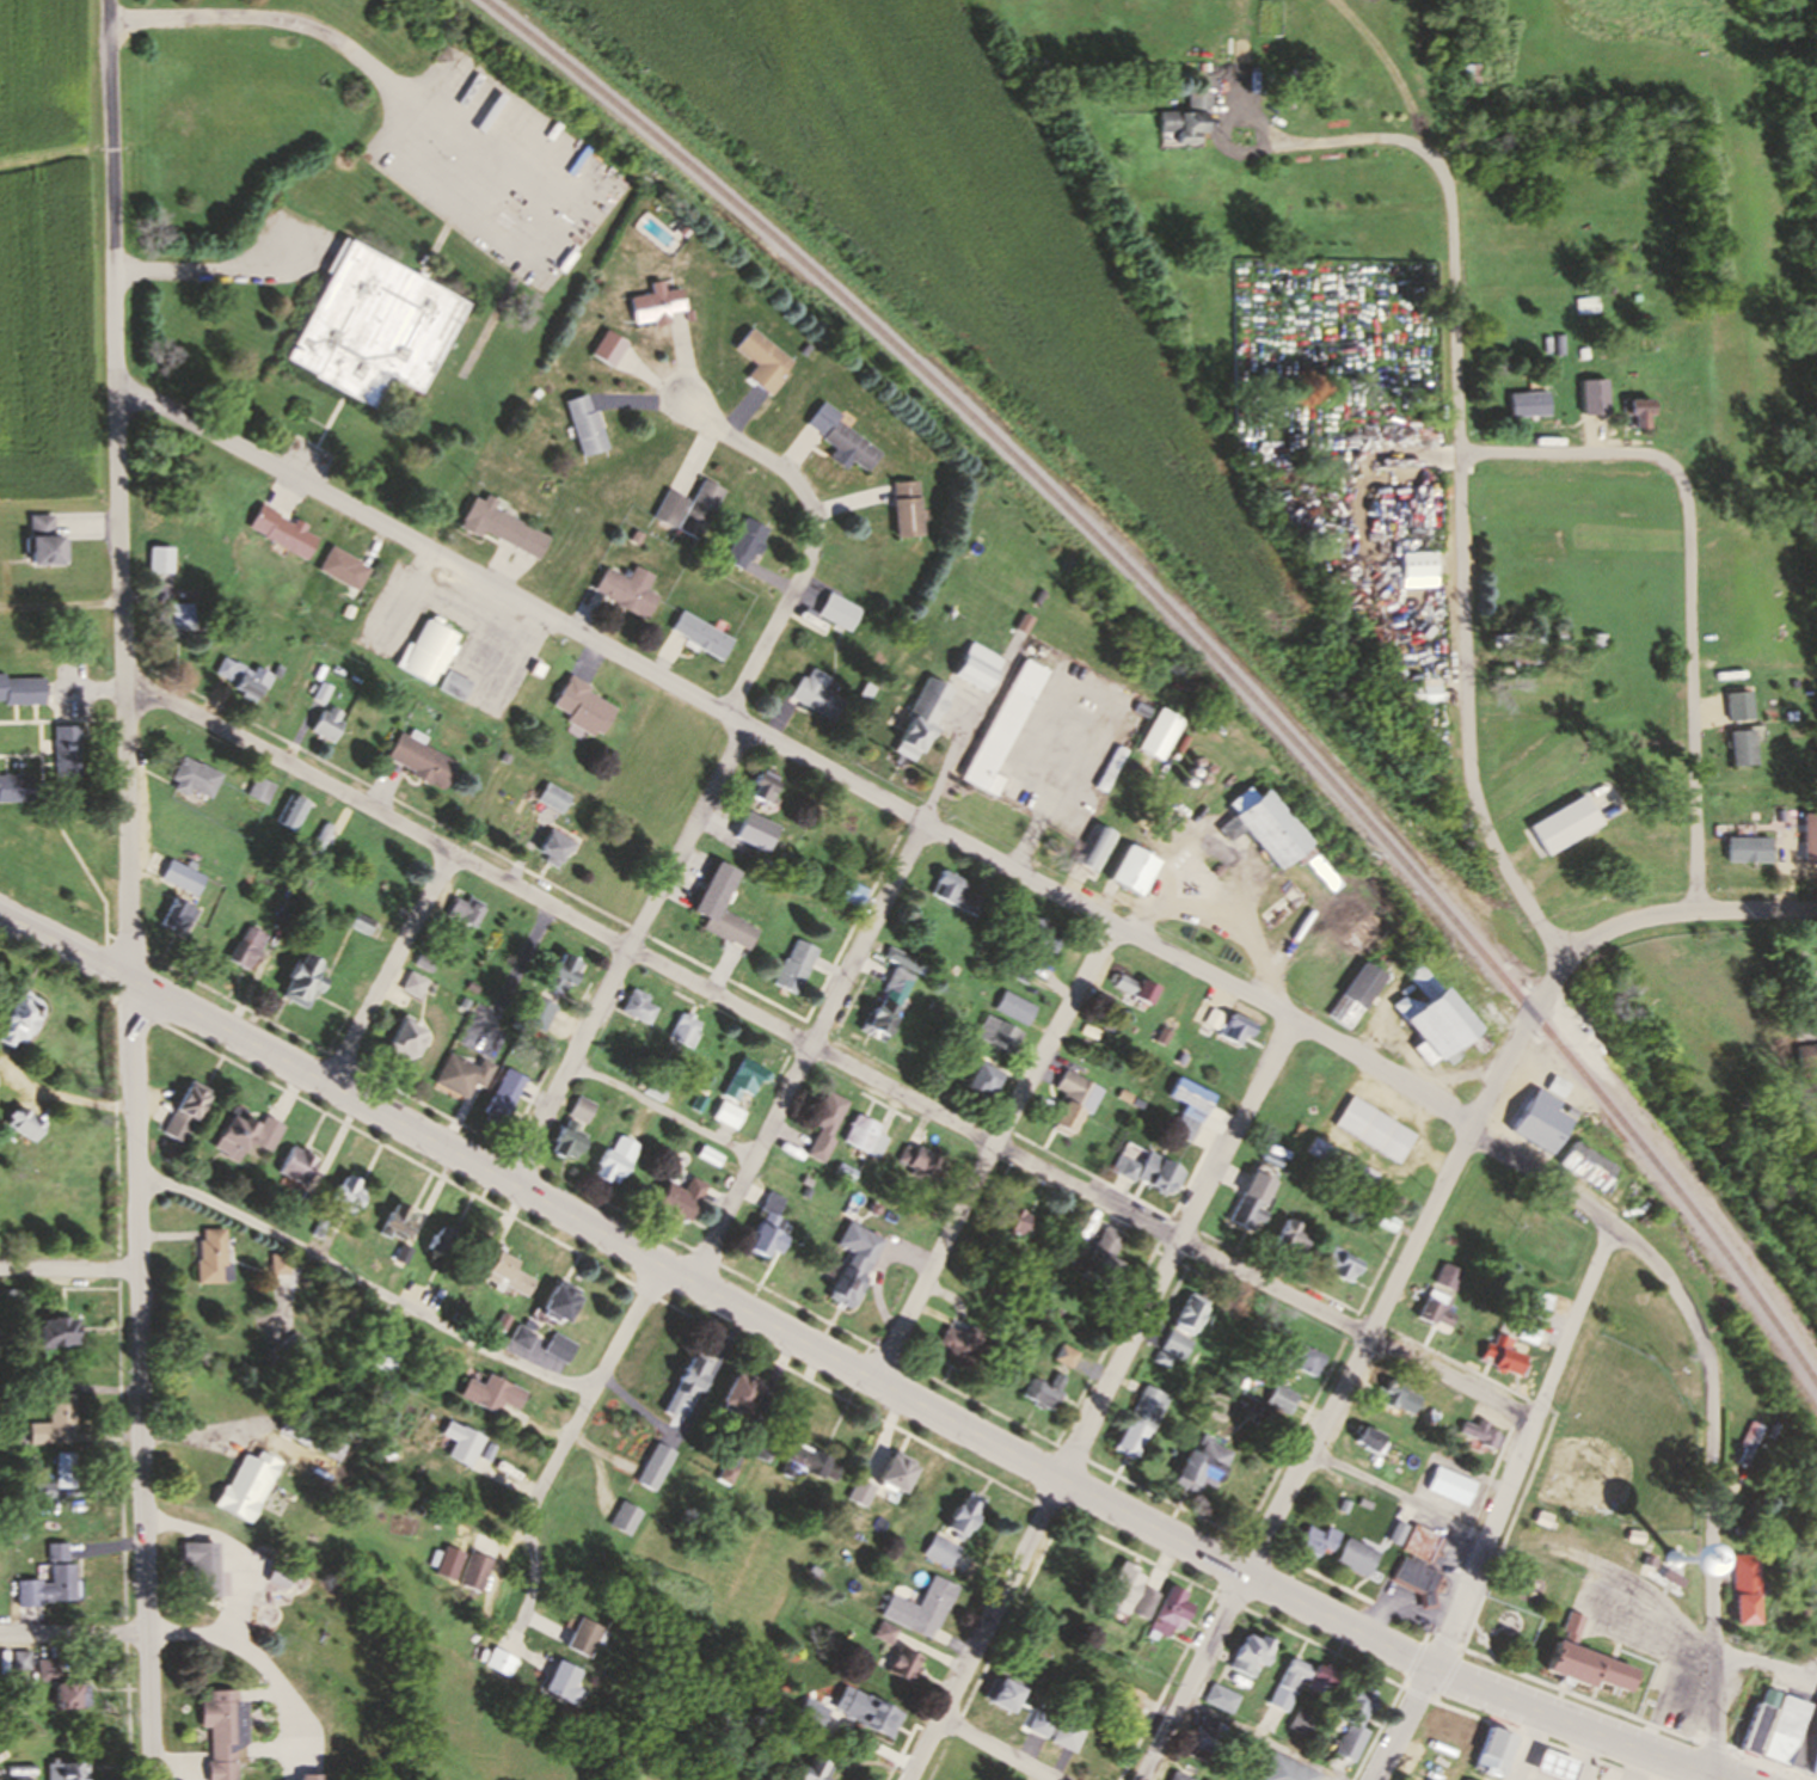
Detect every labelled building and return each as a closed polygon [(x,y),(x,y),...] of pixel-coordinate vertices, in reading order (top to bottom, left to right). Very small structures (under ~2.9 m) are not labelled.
[(1462,89),(1480,89),(1480,63),(1462,63),(1462,89)] [(1188,92),(1188,111),(1159,111),(1159,135),(1176,135),(1176,144),(1199,144),(1199,132),(1209,132),(1209,92),(1188,92)] [(679,232),(685,225),(690,231),(685,237),(679,232)] [(344,237),(468,300),(421,394),(387,379),(372,409),(280,360),(344,237)] [(632,324),(628,296),(651,294),(650,283),(661,282),(662,291),(679,289),(681,309),(664,312),(665,325),(652,326),(651,321),(632,324)] [(1597,298),(1577,298),(1577,313),(1597,313),(1597,298)] [(683,312),(685,321),(693,320),(692,311),(683,312)] [(745,376),(755,364),(733,348),(750,327),(790,360),(775,376),(780,380),(769,394),(745,376)] [(604,329),(589,354),(610,367),(626,343),(604,329)] [(798,351),(805,343),(810,346),(804,355),(798,351)] [(1608,413),(1607,379),(1581,379),(1582,414),(1608,413)] [(563,400),(579,455),(604,448),(593,410),(589,411),(584,394),(563,400)] [(1630,399),(1631,431),(1653,430),(1652,398),(1630,399)] [(821,399),(803,422),(835,446),(827,456),(841,467),(848,458),(864,469),(878,453),(837,421),(841,415),(821,399)] [(675,527),(701,479),(722,490),(694,538),(675,527)] [(890,483),(894,536),(920,535),(916,481),(890,483)] [(664,489),(685,499),(669,528),(649,516),(664,489)] [(535,559),(481,532),(478,538),(458,527),(473,498),(480,502),(484,496),(493,501),(490,508),(547,536),(535,559)] [(260,502),(246,528),(305,561),(318,539),(305,532),(308,526),(295,518),(291,524),(274,515),(276,510),(260,502)] [(722,558),(743,516),(766,528),(757,542),(761,545),(756,554),(751,552),(742,569),(722,558)] [(30,565),(67,565),(67,534),(52,534),(52,517),(31,517),(31,534),(30,534),(30,565)] [(315,571),(330,545),(361,561),(358,565),(370,571),(358,594),(315,571)] [(173,573),(173,547),(149,547),(149,573),(173,573)] [(1401,578),(1435,578),(1435,552),(1401,552),(1401,578)] [(594,589),(603,569),(624,579),(631,565),(651,576),(644,590),(657,596),(645,619),(604,599),(607,595),(594,589)] [(828,593),(816,615),(847,633),(859,609),(828,593)] [(193,636),(193,603),(164,603),(164,636),(193,636)] [(346,604),(343,613),(350,618),(355,608),(346,604)] [(680,612),(731,640),(720,662),(698,650),(700,646),(685,638),(687,636),(671,627),(680,612)] [(1013,628),(1021,614),(1031,619),(1023,633),(1013,628)] [(398,668),(424,618),(429,621),(432,615),(442,620),(438,625),(455,634),(452,643),(455,644),(440,674),(435,671),(428,683),(398,668)] [(1540,633),(1490,633),(1490,646),(1540,646),(1540,633)] [(1591,647),(1603,647),(1603,635),(1591,635),(1591,647)] [(982,693),(1000,659),(969,642),(951,675),(982,693)] [(213,674),(256,700),(270,675),(255,666),(252,672),(224,655),(213,674)] [(1024,661),(1002,701),(960,779),(994,798),(1003,780),(990,774),(1045,673),(1024,661)] [(787,698),(800,676),(805,679),(811,668),(829,679),(822,690),(843,702),(831,723),(787,698)] [(447,669),(437,689),(462,701),(472,681),(447,669)] [(7,698),(0,698),(0,671),(4,671),(4,676),(45,677),(44,704),(7,704),(7,698)] [(550,702),(567,673),(589,685),(585,690),(615,708),(600,734),(595,731),(591,737),(565,722),(570,714),(550,702)] [(1419,679),(1419,686),(1410,686),(1410,703),(1438,703),(1438,679),(1419,679)] [(1136,702),(1149,710),(1143,720),(1130,713),(1136,702)] [(311,731),(330,742),(345,715),(325,704),(311,731)] [(1158,708),(1135,750),(1159,763),(1181,722),(1158,708)] [(890,750),(913,710),(928,718),(926,724),(934,729),(920,756),(914,753),(909,761),(890,750)] [(54,726),(55,774),(79,774),(78,726),(54,726)] [(1751,728),(1726,729),(1729,767),(1754,765),(1751,728)] [(443,788),(456,761),(397,733),(384,760),(443,788)] [(1116,747),(1094,787),(1104,792),(1125,751),(1116,747)] [(167,788),(186,796),(188,790),(209,799),(220,772),(180,756),(167,788)] [(744,790),(749,780),(753,782),(761,768),(776,777),(772,785),(778,788),(771,803),(744,790)] [(31,800),(0,801),(0,774),(30,773),(31,800)] [(245,796),(266,803),(274,783),(252,775),(245,796)] [(1220,829),(1238,815),(1227,802),(1247,785),(1257,794),(1265,787),(1344,883),(1332,892),(1300,854),(1281,870),(1246,827),(1229,840),(1220,829)] [(308,803),(290,793),(274,822),(292,831),(308,803)] [(1528,825),(1582,793),(1600,823),(1546,855),(1528,825)] [(745,811),(733,837),(766,853),(778,827),(745,811)] [(333,827),(324,822),(306,853),(315,858),(333,827)] [(1073,860),(1093,824),(1113,835),(1094,872),(1073,860)] [(559,869),(574,841),(550,827),(535,855),(559,869)] [(1723,862),(1766,862),(1766,837),(1723,837),(1723,862)] [(1127,845),(1109,880),(1141,897),(1159,861),(1127,845)] [(182,891),(193,871),(169,859),(159,879),(182,891)] [(718,861),(690,912),(704,919),(699,928),(726,943),(728,941),(744,950),(755,929),(719,909),(739,873),(718,861)] [(929,894),(941,870),(968,882),(964,890),(982,900),(975,916),(929,894)] [(847,880),(839,898),(859,908),(867,889),(847,880)] [(484,905),(457,891),(445,915),(473,928),(484,905)] [(198,911),(173,897),(158,924),(182,938),(198,911)] [(348,925),(364,934),(370,922),(355,913),(348,925)] [(249,971),(265,935),(243,925),(226,961),(249,971)] [(796,996),(818,949),(794,938),(772,985),(796,996)] [(883,1043),(921,962),(888,947),(883,957),(893,962),(861,1032),(883,1043)] [(544,980),(562,994),(583,967),(564,953),(544,980)] [(327,969),(302,954),(278,994),(303,1009),(327,969)] [(1492,1044),(1417,958),(1400,972),(1425,1000),(1418,1006),(1406,993),(1392,1007),(1423,1042),(1413,1050),(1426,1064),(1440,1052),(1449,1063),(1473,1043),(1481,1052),(1492,1044)] [(1326,1015),(1363,962),(1385,977),(1348,1030),(1326,1015)] [(425,981),(408,972),(399,990),(417,999),(425,981)] [(1112,974),(1107,981),(1115,984),(1113,987),(1148,1005),(1158,988),(1143,981),(1140,986),(1119,975),(1118,977),(1112,974)] [(42,1004),(16,990),(0,1020),(0,1043),(17,1052),(42,1004)] [(1026,1026),(1036,1007),(1003,990),(993,1009),(1026,1026)] [(648,992),(625,992),(625,1019),(652,1019),(652,1005),(648,1005),(648,992)] [(555,1005),(530,995),(519,1023),(545,1033),(555,1005)] [(668,1039),(690,1049),(702,1023),(681,1012),(668,1039)] [(1217,1036),(1223,1024),(1226,1025),(1232,1014),(1254,1026),(1248,1038),(1245,1037),(1240,1046),(1217,1036)] [(1010,1054),(1020,1032),(985,1015),(975,1037),(1010,1054)] [(385,1049),(412,1062),(427,1032),(400,1019),(385,1049)] [(1161,1027),(1154,1039),(1164,1044),(1171,1032),(1161,1027)] [(1791,1045),(1791,1067),(1816,1067),(1816,1045),(1791,1045)] [(1180,1051),(1175,1061),(1184,1066),(1190,1056),(1180,1051)] [(434,1082),(447,1052),(475,1066),(479,1057),(493,1063),(481,1090),(471,1085),(465,1097),(434,1082)] [(750,1097),(757,1080),(766,1084),(771,1072),(739,1058),(723,1096),(736,1101),(739,1093),(750,1097)] [(1003,1075),(979,1062),(965,1087),(989,1100),(1003,1075)] [(480,1114),(500,1125),(526,1079),(507,1068),(480,1114)] [(1095,1084),(1064,1070),(1055,1090),(1067,1095),(1051,1129),(1071,1138),(1095,1084)] [(1171,1134),(1186,1104),(1168,1095),(1178,1076),(1215,1095),(1191,1143),(1171,1134)] [(208,1092),(188,1081),(159,1133),(179,1144),(208,1092)] [(817,1127),(806,1156),(823,1163),(833,1140),(831,1139),(846,1101),(824,1092),(811,1124),(817,1127)] [(572,1161),(595,1105),(575,1096),(551,1153),(572,1161)] [(1350,1097),(1333,1125),(1395,1164),(1412,1135),(1350,1097)] [(734,1131),(743,1112),(720,1100),(710,1118),(734,1131)] [(1,1123),(30,1142),(42,1125),(13,1105),(1,1123)] [(279,1125),(261,1116),(258,1122),(230,1108),(210,1151),(235,1162),(239,1154),(260,1164),(279,1125)] [(638,1145),(615,1133),(593,1175),(616,1187),(638,1145)] [(1313,1137),(1305,1152),(1368,1189),(1377,1174),(1313,1137)] [(1113,1172),(1173,1197),(1185,1168),(1145,1151),(1146,1151),(1126,1142),(1113,1172)] [(1572,1142),(1558,1166),(1597,1192),(1613,1168),(1572,1142)] [(896,1166),(934,1181),(943,1158),(905,1143),(896,1166)] [(274,1172),(300,1187),(315,1160),(289,1145),(274,1172)] [(696,1156),(715,1167),(721,1158),(701,1146),(696,1156)] [(1228,1221),(1249,1232),(1255,1221),(1261,1224),(1266,1213),(1258,1208),(1271,1182),(1252,1172),(1228,1221)] [(327,1202),(351,1215),(365,1187),(341,1175),(327,1202)] [(666,1183),(655,1208),(688,1223),(706,1184),(689,1176),(682,1190),(666,1183)] [(783,1199),(770,1193),(744,1250),(773,1263),(784,1237),(778,1234),(784,1220),(775,1216),(783,1199)] [(376,1231),(399,1244),(416,1215),(393,1202),(376,1231)] [(1018,1241),(1031,1217),(1002,1202),(990,1227),(1018,1241)] [(1272,1245),(1296,1257),(1309,1231),(1285,1219),(1272,1245)] [(827,1300),(852,1311),(882,1238),(847,1224),(838,1248),(847,1251),(827,1300)] [(1076,1275),(1106,1293),(1123,1266),(1110,1258),(1124,1236),(1106,1225),(1076,1275)] [(195,1284),(224,1284),(224,1229),(195,1229),(195,1284)] [(450,1231),(429,1230),(429,1259),(450,1259),(450,1231)] [(1320,1265),(1347,1283),(1361,1264),(1334,1245),(1320,1265)] [(467,1248),(503,1260),(499,1270),(522,1278),(515,1297),(491,1288),(467,1248)] [(284,1277),(284,1254),(267,1254),(267,1277),(284,1277)] [(1452,1291),(1461,1272),(1441,1263),(1432,1282),(1452,1291)] [(523,1315),(539,1282),(564,1294),(551,1320),(541,1315),(538,1322),(523,1315)] [(568,1325),(579,1290),(551,1282),(540,1317),(568,1325)] [(26,1307),(28,1291),(9,1289),(8,1305),(26,1307)] [(1415,1320),(1445,1333),(1453,1315),(1444,1311),(1448,1298),(1427,1289),(1415,1320)] [(1209,1302),(1189,1292),(1171,1328),(1191,1337),(1209,1302)] [(1158,1327),(1170,1300),(1192,1308),(1180,1337),(1158,1327)] [(497,1314),(507,1318),(497,1336),(489,1331),(497,1314)] [(73,1316),(37,1316),(37,1345),(73,1345),(73,1316)] [(943,1323),(936,1356),(976,1364),(983,1332),(943,1323)] [(503,1343),(512,1325),(529,1334),(520,1352),(503,1343)] [(1160,1351),(1183,1360),(1191,1340),(1167,1331),(1160,1351)] [(532,1356),(544,1333),(570,1348),(557,1370),(532,1356)] [(1508,1339),(1492,1334),(1489,1344),(1483,1343),(1477,1364),(1515,1376),(1522,1356),(1504,1351),(1508,1339)] [(1262,1362),(1267,1351),(1276,1355),(1282,1344),(1309,1357),(1300,1377),(1279,1367),(1278,1370),(1262,1362)] [(1078,1354),(1061,1345),(1053,1360),(1069,1369),(1078,1354)] [(690,1408),(714,1361),(693,1351),(670,1398),(690,1408)] [(674,1356),(694,1364),(680,1400),(673,1398),(669,1407),(656,1402),(662,1387),(652,1383),(657,1370),(667,1374),(674,1356)] [(745,1415),(760,1383),(734,1371),(719,1403),(745,1415)] [(1037,1383),(1043,1371),(1056,1379),(1050,1391),(1037,1383)] [(442,1393),(449,1375),(467,1382),(471,1373),(520,1394),(512,1411),(492,1401),(484,1411),(442,1393)] [(1065,1379),(1055,1374),(1048,1388),(1030,1379),(1020,1398),(1049,1412),(1065,1379)] [(1006,1395),(1015,1377),(1042,1392),(1032,1410),(1006,1395)] [(1263,1402),(1286,1415),(1296,1397),(1273,1384),(1263,1402)] [(1165,1395),(1142,1385),(1112,1451),(1136,1462),(1165,1395)] [(1386,1388),(1377,1405),(1398,1413),(1405,1397),(1386,1388)] [(75,1443),(75,1393),(48,1393),(48,1423),(28,1423),(28,1443),(75,1443)] [(1442,1432),(1448,1417),(1457,1420),(1460,1414),(1472,1419),(1468,1430),(1477,1432),(1472,1446),(1442,1432)] [(1461,1421),(1455,1436),(1492,1448),(1499,1428),(1475,1420),(1473,1425),(1461,1421)] [(1748,1420),(1736,1446),(1743,1448),(1736,1463),(1743,1467),(1762,1426),(1748,1420)] [(424,1436),(430,1422),(489,1447),(483,1463),(469,1459),(464,1473),(430,1460),(438,1442),(424,1436)] [(1154,1478),(1168,1446),(1180,1451),(1189,1432),(1199,1437),(1197,1443),(1215,1450),(1203,1479),(1191,1474),(1183,1491),(1154,1478)] [(1353,1448),(1361,1434),(1373,1440),(1367,1454),(1353,1448)] [(754,1456),(768,1464),(776,1447),(763,1439),(754,1456)] [(828,1457),(791,1440),(777,1472),(793,1479),(798,1469),(819,1478),(828,1457)] [(626,1485),(649,1444),(668,1456),(645,1496),(626,1485)] [(251,1458),(237,1451),(211,1505),(245,1522),(275,1460),(255,1450),(251,1458)] [(915,1463),(889,1450),(874,1481),(900,1493),(915,1463)] [(56,1487),(75,1487),(75,1452),(56,1452),(56,1487)] [(867,1453),(894,1466),(880,1491),(854,1478),(867,1453)] [(736,1470),(726,1463),(717,1477),(727,1484),(736,1470)] [(1432,1465),(1422,1489),(1461,1505),(1472,1481),(1432,1465)] [(862,1506),(873,1487),(855,1477),(845,1496),(862,1506)] [(836,1498),(845,1480),(859,1487),(849,1505),(836,1498)] [(942,1531),(961,1541),(983,1498),(964,1488),(942,1531)] [(944,1494),(958,1502),(960,1497),(969,1500),(947,1542),(923,1532),(929,1521),(929,1510),(938,1505),(944,1494)] [(596,1524),(608,1503),(634,1517),(621,1539),(596,1524)] [(1373,1540),(1381,1520),(1394,1526),(1396,1520),(1422,1532),(1408,1561),(1381,1549),(1383,1543),(1373,1540)] [(1275,1547),(1288,1522),(1306,1532),(1310,1523),(1326,1532),(1315,1549),(1308,1546),(1300,1561),(1275,1547)] [(920,1557),(948,1567),(957,1544),(929,1534),(920,1557)] [(907,1555),(917,1535),(945,1548),(934,1570),(907,1555)] [(1319,1563),(1331,1537),(1361,1552),(1349,1577),(1319,1563)] [(215,1542),(179,1542),(179,1562),(189,1562),(189,1597),(215,1597),(215,1542)] [(447,1571),(458,1548),(481,1559),(471,1582),(447,1571)] [(1735,1626),(1733,1554),(1761,1553),(1762,1595),(1758,1595),(1760,1626),(1735,1626)] [(1388,1579),(1425,1599),(1437,1575),(1400,1556),(1388,1579)] [(1125,1613),(1145,1571),(1122,1559),(1101,1601),(1125,1613)] [(74,1563),(49,1563),(49,1579),(17,1579),(17,1603),(75,1603),(74,1563)] [(871,1594),(897,1608),(915,1576),(941,1589),(911,1643),(859,1614),(871,1594)] [(1190,1604),(1181,1599),(1185,1591),(1170,1584),(1147,1628),(1172,1641),(1190,1604)] [(1157,1592),(1141,1585),(1129,1614),(1146,1621),(1157,1592)] [(1545,1670),(1555,1639),(1561,1640),(1565,1632),(1561,1631),(1567,1614),(1582,1619),(1572,1646),(1637,1668),(1628,1690),(1594,1678),(1591,1687),(1545,1670)] [(578,1617),(564,1647),(588,1658),(602,1628),(578,1617)] [(1227,1668),(1253,1679),(1270,1640),(1244,1629),(1227,1668)] [(884,1670),(906,1682),(919,1656),(897,1645),(884,1670)] [(481,1664),(505,1677),(515,1659),(490,1646),(481,1664)] [(1308,1666),(1289,1657),(1267,1703),(1285,1712),(1308,1666)] [(568,1702),(584,1672),(557,1659),(542,1689),(568,1702)] [(39,1675),(55,1675),(55,1660),(39,1660),(39,1675)] [(1301,1696),(1322,1704),(1334,1671),(1313,1664),(1301,1696)] [(980,1699),(1010,1712),(1022,1684),(991,1671),(980,1699)] [(53,1707),(79,1707),(79,1682),(53,1682),(53,1707)] [(1230,1714),(1238,1695),(1210,1682),(1201,1701),(1230,1714)] [(1366,1730),(1358,1727),(1374,1692),(1353,1682),(1337,1716),(1347,1720),(1333,1752),(1352,1760),(1366,1730)] [(829,1708),(885,1738),(898,1713),(841,1683),(829,1708)] [(1742,1749),(1766,1687),(1780,1692),(1757,1755),(1742,1749)] [(231,1745),(240,1745),(240,1701),(233,1701),(233,1690),(204,1690),(204,1700),(197,1700),(197,1727),(203,1727),(203,1779),(231,1779),(231,1745)] [(1803,1730),(1816,1735),(1816,1745),(1806,1773),(1761,1756),(1785,1694),(1811,1705),(1803,1730)] [(1423,1737),(1437,1706),(1481,1724),(1475,1738),(1460,1732),(1453,1749),(1423,1737)] [(1308,1736),(1317,1717),(1295,1707),(1287,1726),(1308,1736)] [(1052,1718),(1034,1708),(1023,1729),(1042,1738),(1052,1718)] [(1073,1752),(1084,1722),(1059,1713),(1048,1743),(1073,1752)] [(1205,1763),(1222,1725),(1200,1714),(1183,1753),(1205,1763)] [(1472,1766),(1487,1725),(1515,1735),(1499,1776),(1472,1766)] [(1806,1773),(1816,1745),(1816,1777),(1806,1773)] [(1577,1760),(1541,1747),(1532,1769),(1561,1779),(1570,1779),(1577,1760)] [(1258,1779),(1316,1779),(1319,1774),(1272,1751),(1258,1779)] [(796,1763),(788,1779),(821,1779),(829,1765),(810,1755),(803,1767),(796,1763)] [(45,1760),(45,1779),(86,1779),(86,1760),(45,1760)] [(1449,1767),(1445,1776),(1455,1779),(1459,1769),(1449,1767)]
